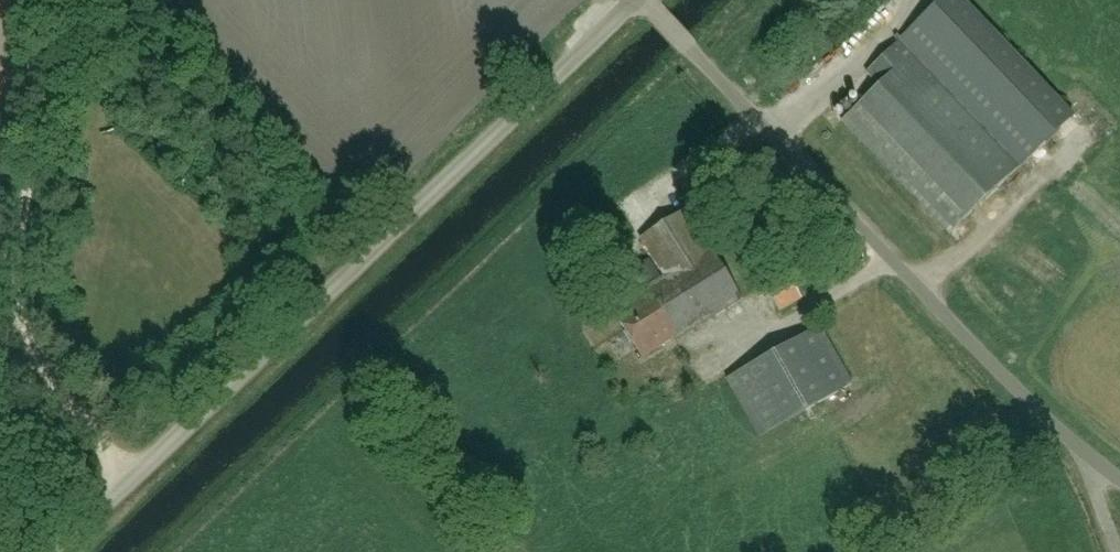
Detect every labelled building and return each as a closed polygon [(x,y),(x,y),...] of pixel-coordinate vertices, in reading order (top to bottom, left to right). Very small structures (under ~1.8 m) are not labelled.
[(941,79),(902,38),(867,72),(879,85),(842,121),(949,232),(1018,166),(938,82),(941,79)] [(641,239),(665,277),(697,327),(741,298),(710,248),(709,249),(685,211),(641,239)] [(697,327),(665,277),(648,288),(650,290),(615,313),(643,358),(679,335),(680,337),(697,327)] [(779,311),(801,299),(788,277),(767,289),(779,311)] [(853,384),(821,327),(727,379),(760,437),(853,384)]
